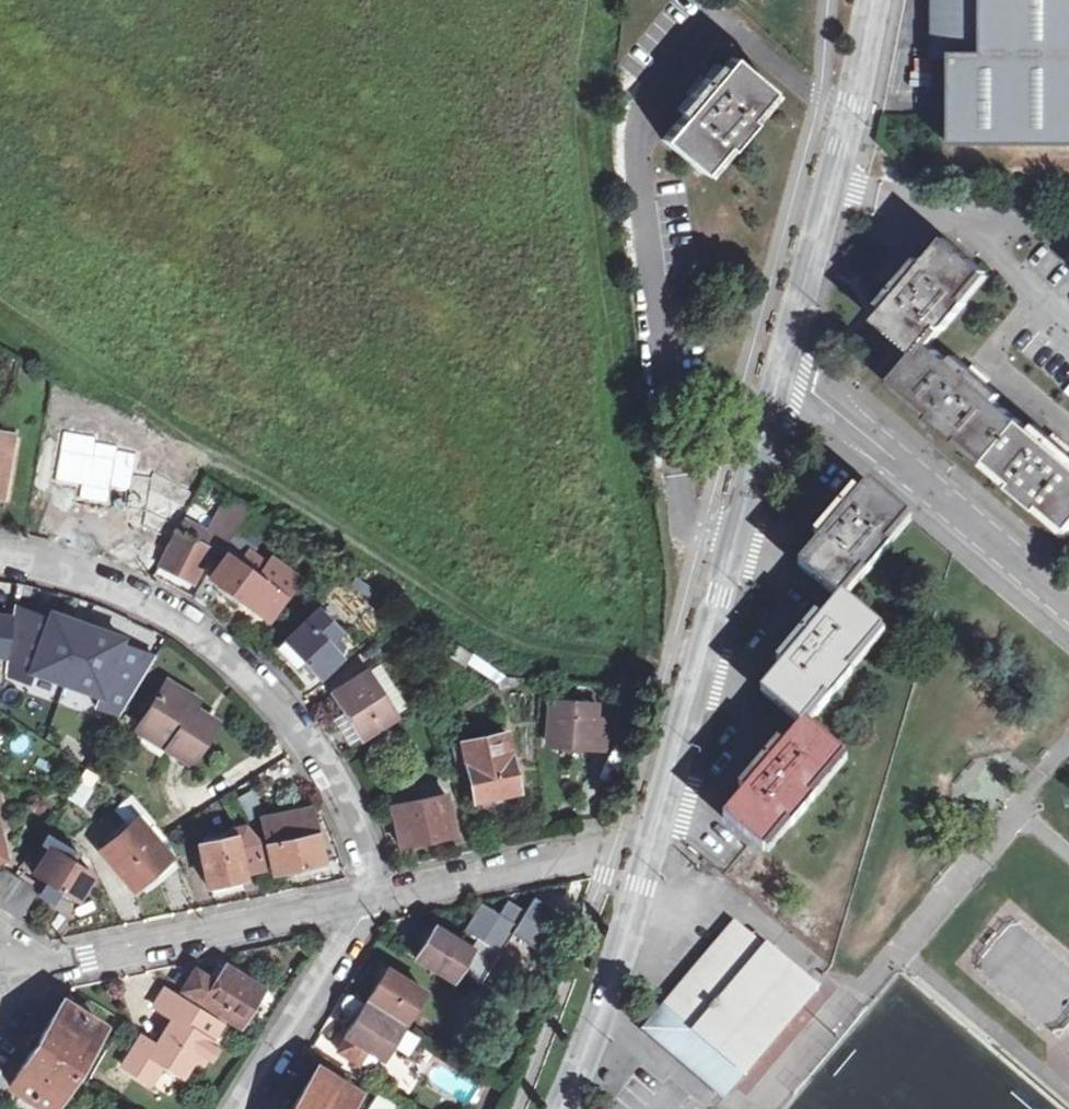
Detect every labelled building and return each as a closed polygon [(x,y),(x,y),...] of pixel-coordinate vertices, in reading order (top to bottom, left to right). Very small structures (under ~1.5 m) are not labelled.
[(952,54),(951,147),(1068,147),(1068,0),(942,0),(942,54),(952,54)] [(780,86),(738,48),(726,61),(719,55),(679,102),(687,108),(667,133),(711,170),(780,86)] [(887,315),(876,326),(900,348),(882,371),(899,386),(894,389),(934,423),(929,429),(954,450),(959,444),(987,469),(1019,427),(995,406),(999,401),(955,364),(951,370),(927,349),(940,336),(944,338),(966,312),(960,306),(984,278),(948,245),(927,268),(918,263),(880,309),(887,315)] [(1023,423),(987,469),(1068,536),(1068,450),(1041,426),(1035,432),(1023,423)] [(0,433),(0,493),(1,493),(11,435),(0,433)] [(125,499),(165,518),(171,503),(140,487),(155,445),(147,440),(125,499)] [(918,517),(873,480),(864,491),(857,486),(819,530),(825,536),(805,558),(846,592),(852,596),(918,517)] [(247,511),(236,503),(211,547),(221,554),(239,525),(247,511)] [(176,524),(210,541),(215,530),(181,513),(176,524)] [(161,568),(175,538),(162,532),(159,540),(155,540),(142,572),(156,579),(161,568)] [(210,553),(176,535),(175,538),(161,568),(193,585),(210,553)] [(230,548),(224,557),(233,562),(239,553),(230,548)] [(233,562),(224,557),(209,580),(206,579),(192,600),(207,611),(220,591),(225,593),(221,598),(233,606),(237,602),(264,623),(288,590),(260,571),(255,578),(233,562)] [(888,630),(852,596),(846,592),(827,616),(820,611),(780,658),(786,664),(766,687),(809,722),(888,630)] [(15,608),(6,673),(29,681),(32,671),(100,695),(96,705),(119,714),(155,658),(120,645),(122,639),(52,614),(50,620),(15,608)] [(337,637),(314,614),(276,651),(295,669),(298,665),(310,678),(313,675),(317,679),(338,659),(327,646),(337,637)] [(12,619),(0,617),(0,686),(2,686),(12,619)] [(393,717),(364,675),(332,695),(338,706),(332,710),(336,717),(330,722),(344,744),(356,736),(358,740),(393,717)] [(197,703),(166,683),(142,722),(173,742),(167,750),(189,764),(215,725),(193,710),(197,703)] [(605,697),(549,694),(547,743),(613,747),(615,713),(604,712),(605,697)] [(173,742),(142,722),(136,731),(167,750),(173,742)] [(851,755),(809,722),(788,745),(781,739),(744,783),(751,790),(729,814),(772,849),(851,755)] [(511,725),(461,737),(476,801),(525,791),(511,725)] [(460,834),(451,787),(390,800),(400,846),(460,834)] [(309,813),(260,822),(264,846),(268,845),(274,876),(294,872),(295,878),(301,877),(300,871),(320,868),(309,813)] [(129,823),(100,848),(135,887),(163,862),(129,823)] [(237,840),(201,846),(210,888),(260,878),(254,848),(238,851),(237,840)] [(48,849),(33,875),(48,884),(45,889),(57,895),(60,891),(77,900),(92,874),(48,849)] [(18,877),(0,904),(0,909),(20,920),(37,889),(18,877)] [(530,894),(510,933),(538,947),(557,908),(530,894)] [(822,988),(737,917),(647,1026),(731,1095),(822,988)] [(476,944),(436,921),(416,953),(457,976),(476,944)] [(178,987),(228,1018),(241,1026),(269,980),(227,955),(217,971),(196,958),(178,987)] [(430,983),(388,958),(368,992),(409,1017),(430,983)] [(178,987),(165,979),(152,1001),(171,1012),(157,1035),(142,1027),(120,1062),(155,1082),(167,1062),(187,1074),(197,1056),(209,1063),(224,1037),(219,1033),(228,1018),(178,987)] [(63,988),(4,1081),(49,1108),(52,1108),(108,1016),(63,988)] [(409,1017),(368,992),(336,1045),(370,1066),(380,1052),(385,1055),(409,1017)] [(317,1053),(283,1108),(347,1108),(364,1082),(317,1053)]
